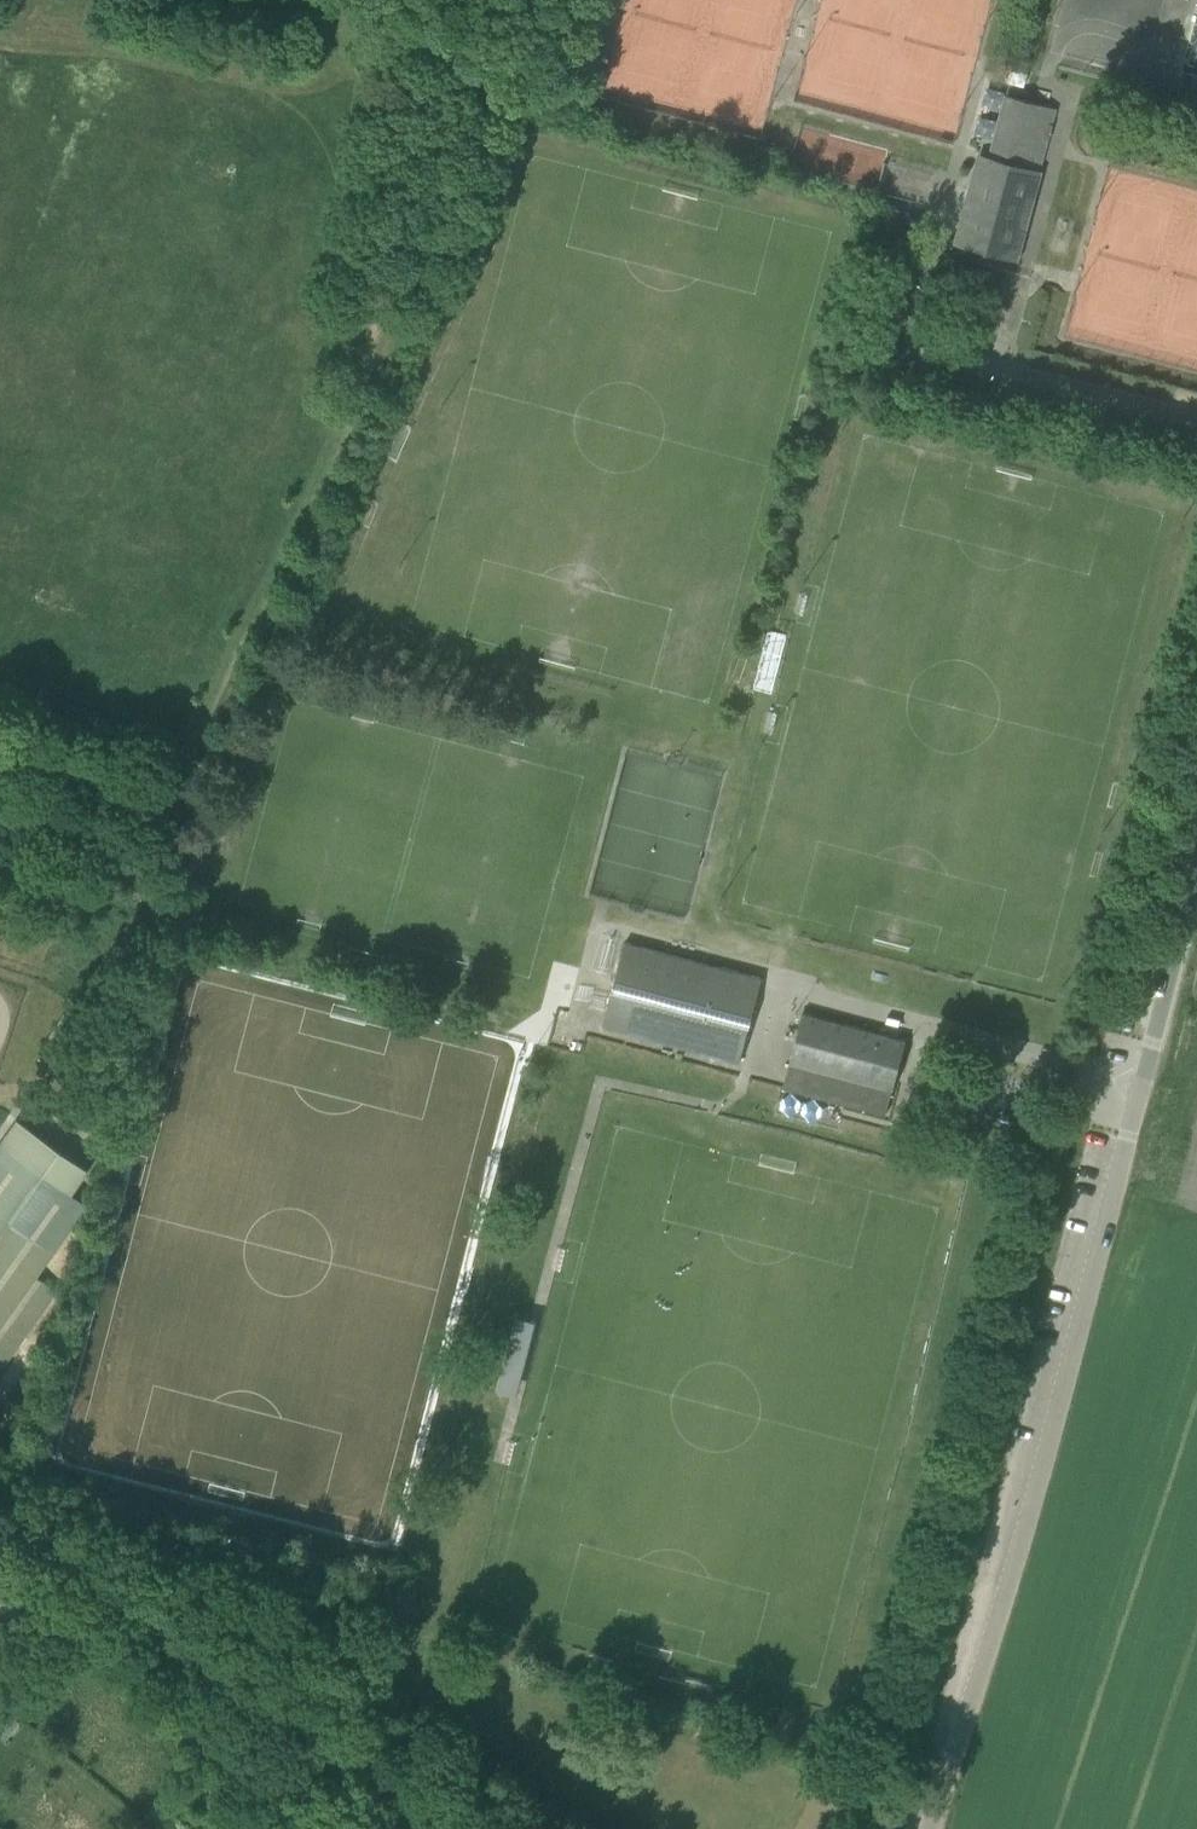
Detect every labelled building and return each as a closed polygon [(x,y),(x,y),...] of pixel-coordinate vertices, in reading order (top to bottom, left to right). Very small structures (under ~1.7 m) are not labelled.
[(938,37),(925,34),(918,61),(936,66),(934,73),(954,78),(968,86),(989,0),(938,0),(946,5),(938,37)] [(1055,109),(1019,99),(1007,147),(993,143),(989,156),(977,153),(953,244),(1018,261),(1042,172),(1038,171),(1055,109)] [(624,942),(602,1026),(739,1062),(761,978),(624,942)] [(802,1012),(788,1064),(851,1080),(845,1104),(885,1114),(891,1091),(894,1079),(897,1071),(905,1040),(898,1038),(862,1028),(802,1012)] [(17,1120),(0,1144),(0,1370),(57,1290),(37,1276),(87,1205),(71,1194),(88,1170),(17,1120)] [(528,1394),(537,1317),(511,1314),(502,1391),(528,1394)]
